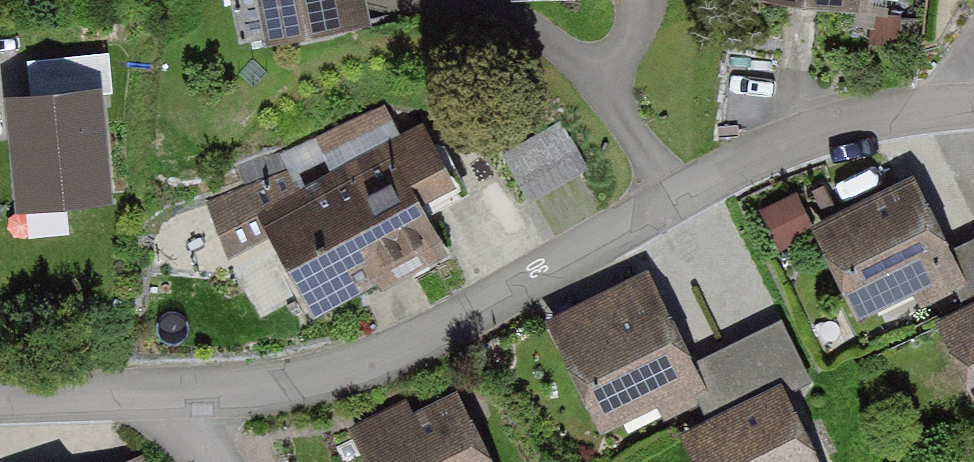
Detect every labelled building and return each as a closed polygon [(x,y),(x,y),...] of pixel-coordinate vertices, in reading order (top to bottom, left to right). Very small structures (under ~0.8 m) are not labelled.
[(251,43),(368,23),(364,0),(244,0),(251,43)] [(729,8),(850,22),(852,0),(730,0),(729,8)] [(30,99),(7,101),(17,212),(114,203),(104,96),(115,95),(111,53),(26,61),(30,99)] [(259,201),(309,307),(439,246),(418,202),(450,186),(422,125),(259,201)] [(914,177),(806,224),(855,337),(956,293),(962,290),(943,253),(914,177)] [(956,293),(961,302),(973,296),(973,237),(943,253),(962,290),(956,293)] [(647,272),(548,322),(599,423),(655,395),(666,416),(693,402),(709,394),(694,363),(647,272)] [(931,317),(973,407),(973,296),(961,302),(931,317)] [(781,320),(694,363),(709,394),(693,402),(704,420),(778,383),(785,397),(812,382),(781,320)] [(672,436),(686,461),(818,461),(785,397),(778,383),(704,420),(672,436)] [(348,422),(367,461),(495,461),(461,390),(415,411),(407,395),(348,422)] [(118,461),(153,461),(149,450),(118,461)]
